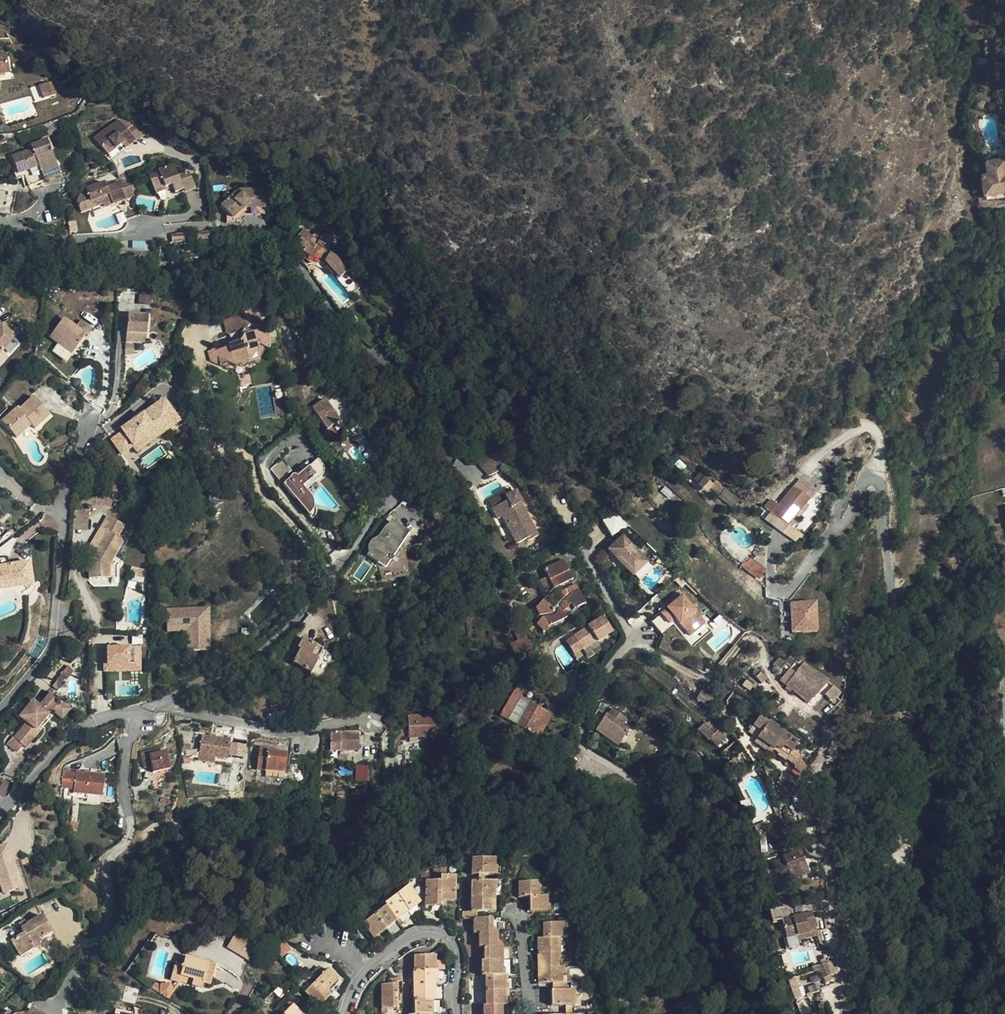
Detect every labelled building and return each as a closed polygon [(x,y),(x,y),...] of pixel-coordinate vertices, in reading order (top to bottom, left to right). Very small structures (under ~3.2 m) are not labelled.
[(0,53),(0,73),(10,71),(6,52),(0,53)] [(39,65),(47,56),(42,52),(34,60),(39,65)] [(56,93),(51,80),(39,84),(44,97),(56,93)] [(127,125),(118,114),(93,135),(107,151),(122,139),(126,143),(143,129),(134,119),(127,125)] [(58,177),(47,141),(30,146),(31,150),(11,157),(16,173),(21,172),(26,187),(58,177)] [(996,159),(997,172),(990,173),(993,191),(1004,190),(1004,158),(996,159)] [(997,172),(996,159),(989,160),(990,173),(997,172)] [(177,193),(196,188),(189,161),(163,168),(162,167),(157,168),(158,172),(152,173),(157,192),(175,187),(177,193)] [(993,191),(990,173),(984,174),(987,198),(1004,196),(1004,190),(993,191)] [(135,193),(128,176),(123,177),(122,175),(105,182),(104,180),(85,188),(93,206),(103,202),(105,206),(135,193)] [(242,207),(266,207),(265,187),(241,187),(241,193),(234,193),(221,206),(226,211),(232,217),(242,207)] [(266,214),(266,207),(242,207),(232,217),(226,211),(226,222),(241,223),(241,213),(266,214)] [(330,251),(327,250),(317,244),(322,234),(317,229),(312,235),(305,228),(299,234),(301,237),(296,242),(307,253),(325,260),(324,262),(337,279),(346,270),(330,251)] [(317,244),(327,250),(333,237),(324,232),(322,234),(317,244)] [(146,313),(126,311),(125,328),(144,329),(146,313)] [(249,313),(223,321),(227,334),(252,327),(249,313)] [(91,327),(79,318),(75,323),(62,314),(49,332),(71,349),(85,331),(86,332),(91,327)] [(0,323),(0,352),(17,334),(3,321),(0,323)] [(227,347),(215,351),(220,366),(227,364),(233,367),(238,365),(242,368),(244,367),(247,364),(246,361),(259,357),(263,349),(266,350),(269,347),(264,330),(248,335),(248,333),(243,334),(239,341),(226,346),(227,347)] [(220,366),(215,351),(213,345),(210,351),(207,352),(209,360),(220,366)] [(9,356),(4,350),(0,353),(0,364),(9,356)] [(944,387),(951,368),(943,365),(936,384),(944,387)] [(15,402),(0,415),(12,429),(27,417),(30,420),(33,424),(48,412),(32,392),(17,405),(15,402)] [(167,397),(107,433),(120,455),(133,447),(135,450),(182,421),(167,397)] [(330,427),(339,421),(331,410),(319,419),(326,430),(323,432),(328,439),(335,433),(330,427)] [(27,417),(12,429),(14,432),(30,420),(27,417)] [(291,446),(277,453),(299,491),(311,484),(308,480),(328,469),(324,462),(330,459),(326,452),(303,465),(302,465),(302,464),(300,463),(298,463),(296,463),(295,465),(295,466),(293,467),(290,463),(298,458),(291,446)] [(487,455),(479,458),(491,473),(509,464),(500,448),(487,455)] [(696,482),(705,487),(709,478),(700,474),(696,482)] [(299,491),(304,501),(306,499),(307,499),(309,499),(311,499),(313,500),(313,499),(313,498),(313,496),(313,495),(313,493),(313,492),(313,491),(313,489),(312,486),(311,486),(311,484),(299,491)] [(787,526),(810,499),(794,486),(778,504),(771,499),(764,507),(787,526)] [(206,490),(210,505),(222,503),(219,487),(206,490)] [(497,519),(502,517),(516,544),(528,538),(529,540),(538,536),(520,501),(522,501),(516,491),(506,496),(508,501),(492,509),(497,519)] [(737,499),(725,491),(720,498),(733,506),(737,499)] [(489,502),(492,509),(508,501),(506,496),(505,494),(489,502)] [(309,499),(307,499),(306,499),(304,501),(310,510),(312,509),(313,508),(314,506),(315,504),(314,502),(313,500),(311,499),(309,499)] [(618,512),(605,520),(615,536),(632,526),(618,512)] [(117,538),(124,527),(110,519),(103,530),(105,532),(89,559),(88,578),(109,579),(110,564),(123,542),(117,538)] [(387,524),(364,560),(376,567),(383,571),(403,541),(406,536),(387,524)] [(626,535),(619,541),(621,544),(614,550),(621,558),(633,571),(641,563),(644,566),(651,560),(626,535)] [(383,571),(376,567),(380,585),(407,578),(400,548),(405,542),(403,541),(383,571)] [(619,541),(610,550),(619,560),(621,558),(614,550),(621,544),(619,541)] [(759,579),(766,569),(748,556),(741,566),(759,579)] [(30,572),(27,559),(0,564),(0,581),(21,578),(21,574),(30,572)] [(573,579),(563,559),(544,569),(553,588),(573,579)] [(641,563),(633,571),(636,574),(644,566),(641,563)] [(143,580),(145,572),(131,568),(128,576),(143,580)] [(30,572),(21,574),(21,578),(0,581),(0,587),(31,582),(30,572)] [(139,592),(143,580),(128,576),(125,588),(139,592)] [(574,609),(585,603),(576,584),(559,592),(562,598),(557,604),(554,610),(546,595),(535,608),(538,616),(540,618),(536,625),(542,630),(566,617),(563,611),(571,603),(574,609)] [(690,635),(707,622),(684,592),(666,605),(690,635)] [(816,634),(815,605),(791,606),(792,634),(816,634)] [(668,608),(651,619),(661,633),(677,622),(668,608)] [(606,614),(603,616),(613,632),(616,630),(606,614)] [(588,626),(573,636),(582,649),(595,640),(597,642),(613,632),(603,616),(594,622),(595,624),(589,628),(588,626)] [(515,633),(510,645),(526,635),(523,629),(515,633)] [(231,638),(224,630),(219,635),(226,642),(231,638)] [(516,656),(533,646),(530,640),(528,641),(526,635),(510,645),(516,656)] [(573,636),(565,642),(573,655),(582,649),(573,636)] [(309,673),(322,649),(303,638),(297,649),(300,650),(291,664),(309,673)] [(142,670),(141,644),(105,645),(106,671),(142,670)] [(61,689),(72,669),(65,665),(54,685),(61,689)] [(827,682),(801,665),(788,681),(812,699),(827,682)] [(766,680),(759,673),(754,678),(761,685),(766,680)] [(518,682),(511,692),(519,697),(526,686),(518,682)] [(825,693),(832,700),(841,692),(834,685),(825,693)] [(55,712),(63,702),(47,689),(36,703),(30,698),(17,714),(23,719),(11,735),(24,745),(32,735),(29,732),(42,716),(49,707),(55,712)] [(511,692),(496,715),(504,720),(519,697),(511,692)] [(69,707),(63,702),(55,712),(60,716),(69,707)] [(528,702),(513,726),(535,739),(550,716),(528,702)] [(314,721),(317,706),(308,704),(305,718),(314,721)] [(595,729),(617,743),(632,720),(610,706),(595,729)] [(760,715),(755,722),(752,725),(761,732),(758,737),(757,738),(773,749),(776,746),(781,750),(790,755),(793,750),(798,742),(785,733),(785,732),(769,721),(768,722),(760,715)] [(29,732),(32,735),(46,718),(42,716),(29,732)] [(435,718),(406,719),(405,740),(435,740),(435,718)] [(761,732),(752,725),(749,730),(758,737),(761,732)] [(708,737),(714,742),(718,745),(726,735),(717,726),(708,737)] [(355,735),(327,734),(327,752),(355,753),(355,735)] [(196,757),(212,760),(225,762),(228,743),(199,738),(196,757)] [(773,749),(757,738),(754,742),(770,753),(773,749)] [(283,756),(275,755),(271,755),(272,751),(256,749),(253,772),(281,776),(283,756)] [(798,753),(793,750),(790,755),(781,750),(777,755),(785,760),(786,759),(791,763),(798,753)] [(147,757),(147,754),(139,755),(141,770),(149,769),(150,775),(167,773),(164,755),(157,756),(147,757)] [(211,765),(212,760),(196,757),(195,763),(211,765)] [(356,764),(355,780),(367,781),(368,765),(356,764)] [(70,795),(84,797),(99,800),(102,778),(73,774),(73,778),(71,793),(70,795)] [(232,797),(240,796),(243,775),(231,774),(230,785),(234,786),(232,797)] [(71,793),(73,778),(61,776),(59,791),(71,793)] [(795,793),(796,790),(786,780),(778,791),(794,803),(796,800),(795,793)] [(66,832),(73,834),(76,825),(69,823),(66,832)] [(765,823),(753,827),(755,835),(767,830),(765,823)] [(0,844),(0,886),(2,893),(23,888),(10,841),(0,844)] [(798,850),(781,856),(790,881),(807,874),(798,850)] [(469,876),(476,876),(482,876),(493,876),(492,861),(469,861),(469,876)] [(439,883),(424,883),(424,907),(438,907),(439,902),(453,901),(453,878),(439,878),(439,883)] [(476,883),(470,883),(470,912),(461,912),(461,917),(463,919),(472,919),(473,933),(478,933),(478,948),(484,948),(483,961),(481,961),(481,976),(484,977),(485,1006),(482,1006),(482,1013),(500,1013),(501,1006),(504,1006),(504,977),(501,977),(501,948),(496,948),(496,933),(491,933),(490,919),(500,919),(500,912),(493,912),(493,883),(482,883),(476,883)] [(535,883),(517,883),(517,897),(529,897),(529,912),(546,912),(546,897),(535,897),(535,883)] [(419,904),(407,887),(383,906),(384,908),(362,925),(372,939),(419,904)] [(808,919),(800,915),(780,920),(784,938),(795,936),(796,940),(808,938),(805,925),(804,920),(808,919)] [(20,956),(32,949),(29,943),(38,938),(49,932),(40,916),(20,927),(23,932),(11,939),(20,956)] [(564,1006),(571,1006),(574,1006),(573,990),(565,990),(565,976),(561,976),(561,967),(557,968),(557,948),(557,938),(560,938),(559,924),(541,925),(541,938),(536,938),(537,983),(553,983),(553,991),(550,991),(550,1005),(564,1006)] [(522,1008),(514,931),(501,933),(510,1009),(522,1008)] [(257,949),(235,935),(227,948),(250,961),(257,949)] [(29,943),(32,949),(41,944),(38,938),(29,943)] [(431,1001),(434,1001),(434,986),(434,956),(413,956),(414,970),(412,970),(413,1013),(431,1013),(431,1001)] [(170,980),(179,982),(180,976),(192,979),(191,985),(202,988),(204,982),(210,984),(214,966),(184,958),(182,966),(175,964),(170,980)] [(828,974),(823,964),(815,968),(820,979),(828,974)] [(338,980),(327,970),(304,993),(318,1007),(329,997),(326,992),(338,980)] [(806,993),(798,975),(788,980),(796,998),(806,993)] [(180,976),(179,982),(191,985),(192,979),(180,976)] [(396,1008),(396,981),(401,981),(401,978),(389,977),(389,985),(381,985),(381,1013),(384,1013),(385,1008),(396,1008)] [(820,983),(808,984),(809,992),(820,991),(820,983)] [(154,990),(171,1000),(178,990),(172,985),(157,985),(154,990)] [(434,986),(434,1001),(443,1001),(443,986),(434,986)]
